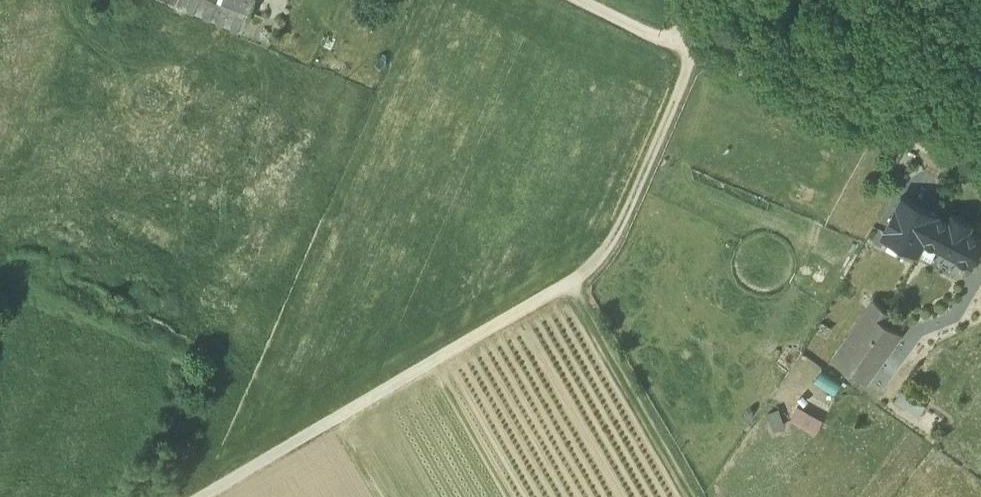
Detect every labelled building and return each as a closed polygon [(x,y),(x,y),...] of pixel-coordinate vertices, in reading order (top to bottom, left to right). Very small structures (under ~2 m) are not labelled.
[(227,22),(236,0),(174,0),(227,22)] [(243,29),(255,0),(236,0),(227,22),(243,29)] [(883,233),(918,251),(924,239),(939,246),(970,262),(980,241),(980,236),(967,229),(971,222),(952,213),(949,219),(902,196),(883,233)] [(924,239),(918,251),(916,253),(931,261),(939,246),(924,239)] [(833,357),(865,382),(902,335),(886,323),(893,315),(876,302),(833,357)] [(927,405),(902,389),(894,401),(919,417),(927,405)] [(786,426),(779,407),(767,412),(774,431),(786,426)]
